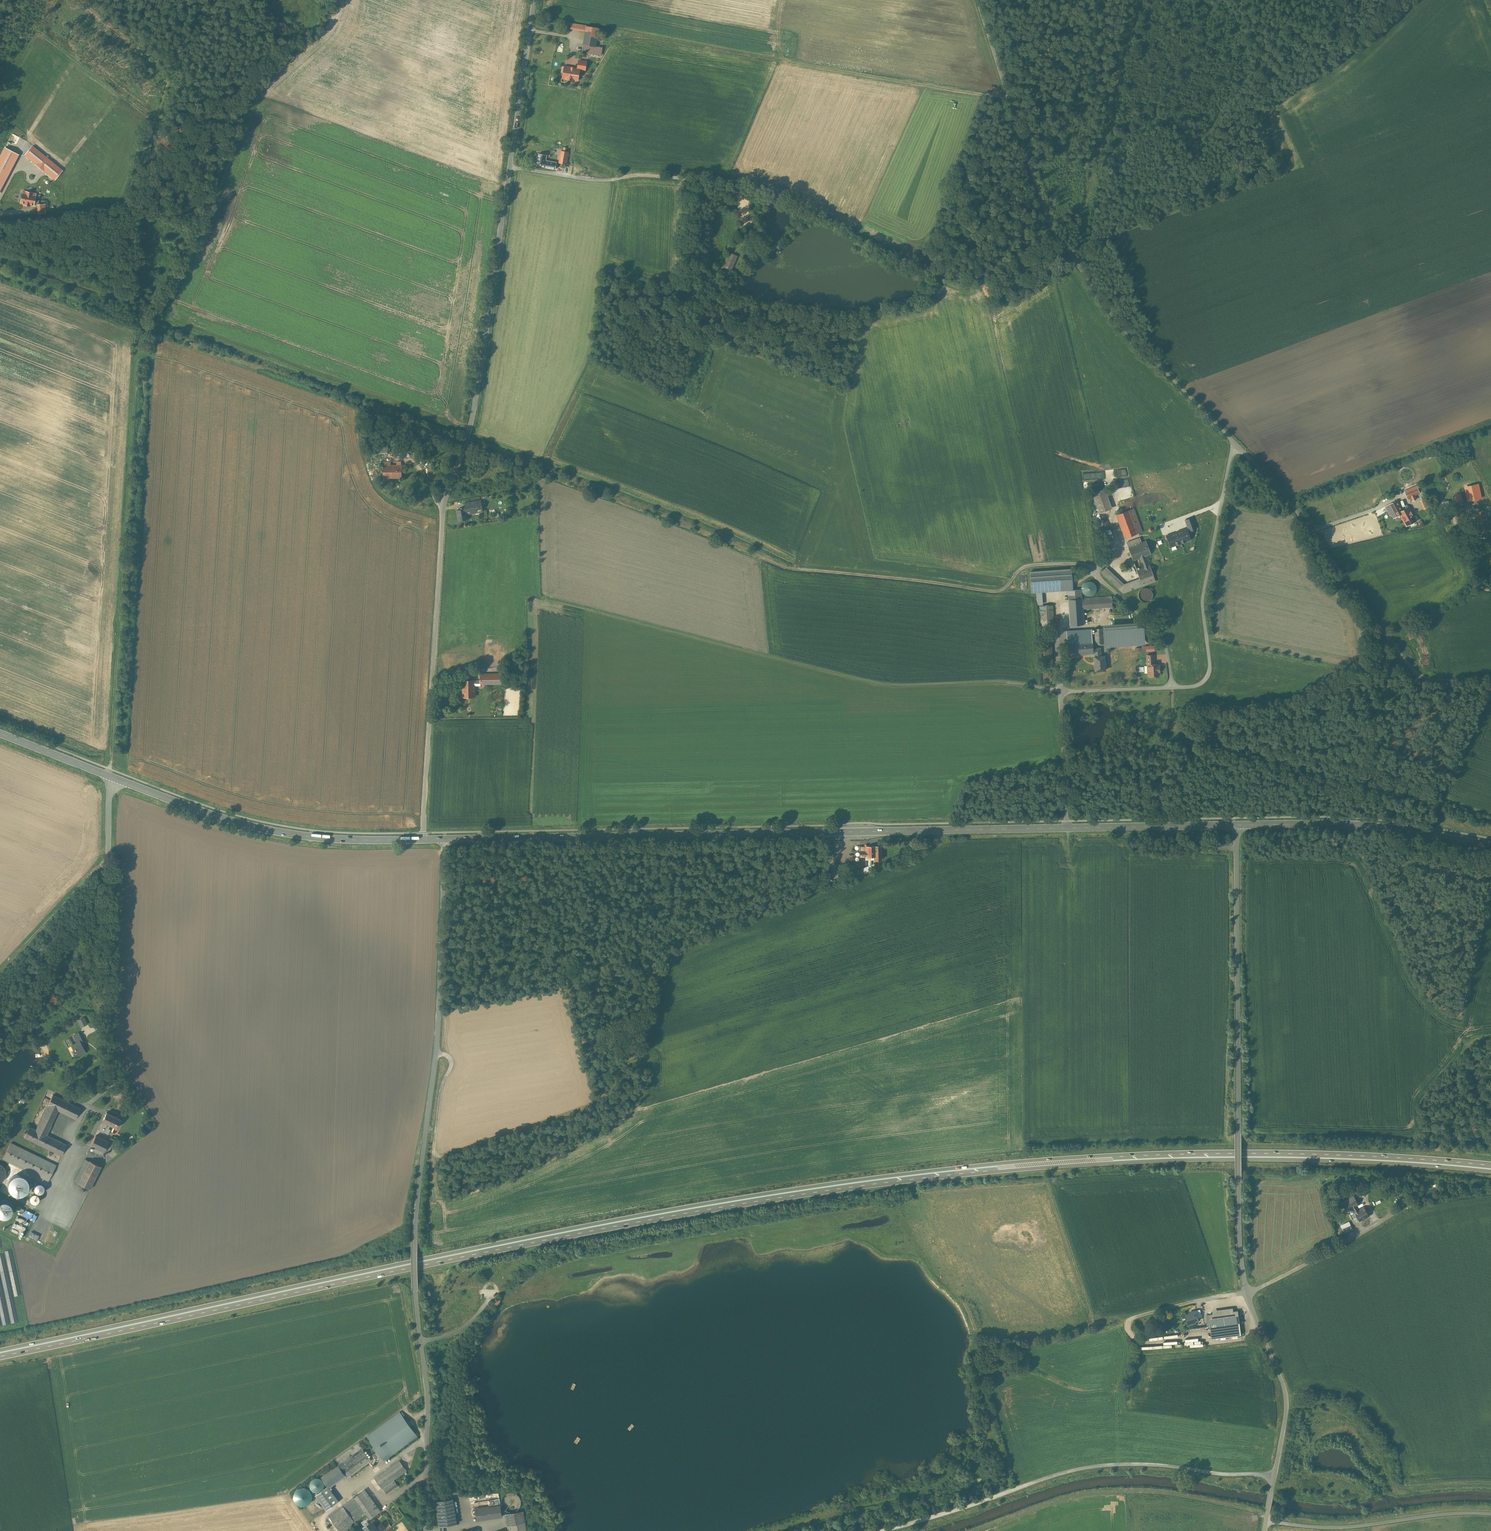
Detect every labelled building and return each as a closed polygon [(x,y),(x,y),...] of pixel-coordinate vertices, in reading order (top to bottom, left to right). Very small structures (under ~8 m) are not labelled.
[(598,28),(586,26),(583,44),(588,45),(595,46),(598,28)] [(595,46),(588,45),(587,52),(601,55),(602,47),(595,46)] [(587,61),(579,60),(577,68),(580,68),(580,69),(585,70),(587,61)] [(577,68),(564,66),(563,78),(566,78),(566,79),(574,80),(574,79),(578,80),(580,69),(580,68),(577,68)] [(32,145),(25,155),(55,180),(63,170),(32,145)] [(0,155),(0,190),(19,154),(4,147),(0,155)] [(568,151),(561,150),(559,163),(566,164),(568,151)] [(547,155),(539,153),(537,164),(544,165),(544,167),(549,168),(550,161),(546,160),(547,155)] [(26,194),(22,193),(21,202),(25,203),(24,204),(29,205),(30,204),(34,205),(34,204),(38,204),(39,200),(35,199),(35,195),(31,195),(32,192),(27,192),(26,194)] [(46,212),(46,204),(37,205),(38,213),(46,212)] [(755,227),(748,229),(748,231),(746,232),(748,239),(755,237),(754,234),(757,233),(755,227)] [(737,256),(734,254),(728,269),(731,270),(737,256)] [(402,465),(391,465),(384,465),(384,468),(383,478),(402,478),(402,465)] [(1420,484),(1414,487),(1417,493),(1422,491),(1420,484)] [(1475,484),(1461,487),(1463,496),(1477,493),(1475,484)] [(1414,487),(1405,491),(1408,497),(1417,493),(1414,487)] [(1105,489),(1092,493),(1099,512),(1111,508),(1105,489)] [(1477,493),(1463,496),(1465,505),(1478,502),(1477,493)] [(1426,509),(1431,507),(1427,498),(1422,500),(1426,509)] [(469,506),(460,507),(461,509),(457,510),(459,521),(459,520),(462,519),(462,520),(468,519),(467,513),(469,513),(470,513),(473,513),(473,512),(473,511),(479,510),(480,511),(481,512),(482,511),(483,510),(481,500),(474,502),(475,505),(469,506)] [(1397,500),(1390,504),(1393,509),(1395,514),(1399,512),(1402,510),(1397,500)] [(1409,506),(1402,510),(1399,512),(1407,526),(1418,519),(1416,516),(1415,516),(1409,506)] [(1140,527),(1133,508),(1129,510),(1135,527),(1137,533),(1142,532),(1140,527)] [(1129,510),(1116,514),(1122,531),(1135,527),(1129,510)] [(1485,510),(1475,512),(1480,531),(1490,529),(1485,510)] [(1188,528),(1189,531),(1196,529),(1192,518),(1185,520),(1188,528)] [(1135,527),(1122,531),(1125,538),(1137,533),(1135,527)] [(1171,534),(1167,535),(1171,546),(1176,544),(1176,545),(1186,542),(1185,541),(1190,539),(1187,532),(1189,531),(1188,528),(1181,530),(1182,531),(1172,535),(1171,534)] [(1149,566),(1145,556),(1146,555),(1141,543),(1139,538),(1126,542),(1133,560),(1139,558),(1143,568),(1137,570),(1140,578),(1140,580),(1153,575),(1150,567),(1150,565),(1149,566)] [(1146,541),(1141,543),(1146,555),(1150,554),(1146,541)] [(1102,572),(1119,589),(1123,584),(1124,584),(1106,568),(1102,572)] [(1071,569),(1060,570),(1062,590),(1073,589),(1071,569)] [(1060,570),(1030,572),(1031,592),(1062,590),(1060,570)] [(1153,575),(1140,580),(1140,578),(1137,579),(1140,587),(1155,581),(1153,575)] [(1137,579),(1131,581),(1134,589),(1140,587),(1137,579)] [(1086,595),(1099,594),(1098,581),(1085,582),(1086,595)] [(1131,581),(1124,584),(1123,584),(1119,589),(1123,593),(1134,589),(1131,581)] [(1144,589),(1143,589),(1143,590),(1142,590),(1141,591),(1140,592),(1139,593),(1139,594),(1139,595),(1139,596),(1139,597),(1139,598),(1140,599),(1140,600),(1141,601),(1142,602),(1143,602),(1144,603),(1145,603),(1146,603),(1148,603),(1149,603),(1150,602),(1151,601),(1152,600),(1153,599),(1153,598),(1153,597),(1153,596),(1153,595),(1153,594),(1153,593),(1152,592),(1152,591),(1151,591),(1150,590),(1150,589),(1149,589),(1148,589),(1146,589),(1145,589),(1144,589)] [(1081,590),(1068,590),(1068,599),(1082,599),(1081,590)] [(1111,596),(1098,597),(1099,608),(1112,607),(1111,596)] [(1098,597),(1082,599),(1083,609),(1099,608),(1098,597)] [(1082,599),(1068,599),(1070,625),(1084,624),(1083,609),(1082,599)] [(1052,605),(1040,606),(1041,626),(1054,625),(1052,605)] [(1137,627),(1104,629),(1105,644),(1119,643),(1144,641),(1144,640),(1143,626),(1137,627)] [(1102,628),(1095,629),(1096,644),(1103,643),(1102,628)] [(1091,629),(1067,631),(1068,656),(1093,654),(1093,653),(1092,648),(1091,629)] [(1051,642),(1043,643),(1044,664),(1052,663),(1051,642)] [(1100,648),(1092,648),(1093,653),(1095,653),(1095,656),(1094,656),(1095,671),(1105,670),(1104,656),(1101,656),(1100,648)] [(1154,664),(1148,664),(1148,666),(1148,670),(1147,670),(1147,673),(1148,673),(1148,676),(1153,676),(1158,676),(1158,672),(1159,672),(1159,665),(1158,665),(1158,664),(1154,664)] [(480,674),(481,680),(481,685),(501,685),(501,673),(480,674)] [(481,680),(462,681),(463,697),(477,697),(477,687),(481,687),(481,685),(481,680)] [(876,846),(867,846),(865,846),(865,851),(860,851),(859,845),(860,856),(875,856),(876,856),(876,846)] [(867,873),(874,870),(872,864),(864,868),(867,873)] [(78,1020),(82,1027),(89,1024),(85,1016),(78,1020)] [(79,1039),(76,1040),(77,1042),(71,1045),(73,1050),(75,1049),(78,1055),(86,1051),(79,1039)] [(36,1129),(47,1135),(51,1125),(58,1110),(76,1119),(81,1108),(53,1094),(36,1129)] [(121,1119),(107,1112),(102,1121),(103,1121),(103,1122),(102,1122),(100,1126),(102,1127),(100,1131),(102,1132),(102,1131),(108,1134),(110,1129),(111,1129),(113,1126),(117,1128),(121,1119)] [(61,1155),(66,1144),(47,1135),(36,1129),(30,1126),(28,1130),(26,1134),(24,1137),(61,1155)] [(109,1142),(96,1135),(91,1145),(95,1147),(94,1150),(94,1151),(100,1154),(102,1150),(104,1151),(103,1152),(104,1153),(107,1154),(112,1144),(114,1145),(116,1140),(111,1137),(109,1142)] [(56,1165),(19,1147),(11,1143),(3,1159),(4,1159),(25,1169),(49,1181),(56,1165)] [(81,1167),(85,1168),(89,1161),(85,1159),(81,1167)] [(101,1166),(89,1160),(89,1161),(85,1168),(78,1183),(90,1188),(101,1166)] [(13,1193),(16,1194),(20,1195),(23,1194),(26,1192),(28,1189),(29,1186),(29,1183),(28,1180),(26,1177),(23,1175),(20,1174),(16,1174),(13,1175),(11,1178),(9,1181),(8,1184),(9,1188),(11,1191),(13,1193)] [(35,1191),(36,1192),(38,1193),(39,1193),(41,1193),(43,1192),(44,1191),(44,1189),(44,1188),(44,1186),(43,1185),(42,1184),(40,1183),(38,1183),(37,1184),(36,1185),(35,1186),(34,1188),(35,1189),(35,1191)] [(31,1200),(31,1202),(33,1202),(34,1203),(36,1203),(37,1202),(38,1201),(39,1200),(39,1198),(39,1197),(38,1195),(37,1194),(36,1194),(34,1194),(33,1194),(32,1195),(31,1196),(30,1197),(30,1199),(31,1200)] [(1354,1195),(1342,1202),(1344,1206),(1347,1204),(1356,1199),(1354,1195)] [(1356,1199),(1347,1204),(1350,1209),(1353,1207),(1357,1205),(1359,1204),(1356,1199)] [(2,1217),(5,1217),(8,1217),(10,1215),(12,1213),(13,1210),(13,1207),(12,1205),(10,1203),(8,1201),(5,1201),(3,1201),(0,1202),(0,1216),(2,1217)] [(1359,1210),(1357,1205),(1353,1207),(1356,1212),(1355,1212),(1360,1220),(1369,1215),(1365,1207),(1359,1210)] [(33,1214),(26,1210),(23,1215),(30,1219),(33,1214)] [(28,1222),(18,1217),(16,1220),(27,1225),(28,1222)] [(26,1228),(15,1223),(14,1225),(24,1231),(26,1228)] [(39,1235),(31,1231),(28,1237),(36,1241),(39,1235)] [(1196,1309),(1189,1311),(1190,1313),(1185,1314),(1187,1324),(1196,1322),(1196,1320),(1199,1319),(1196,1309)] [(1238,1310),(1209,1314),(1210,1326),(1240,1322),(1238,1310)] [(1240,1322),(1210,1326),(1212,1338),(1241,1334),(1240,1322)] [(400,1412),(367,1436),(383,1459),(417,1435),(400,1412)] [(338,1465),(362,1447),(359,1442),(334,1460),(338,1465)] [(338,1465),(345,1475),(347,1477),(371,1460),(362,1447),(338,1465)] [(399,1460),(375,1478),(382,1488),(394,1479),(407,1470),(399,1460)] [(338,1465),(322,1477),(328,1486),(329,1487),(345,1475),(338,1465)] [(312,1485),(313,1487),(315,1489),(317,1490),(320,1489),(322,1488),(323,1486),(324,1484),(324,1482),(323,1480),(321,1478),(319,1477),(317,1477),(314,1478),(313,1480),(312,1482),(312,1485)] [(398,1485),(394,1479),(382,1488),(386,1493),(398,1485)] [(328,1486),(316,1495),(327,1510),(339,1501),(329,1488),(329,1487),(328,1486)] [(294,1499),(296,1501),(297,1503),(299,1504),(302,1505),(304,1505),(307,1505),(309,1503),(310,1502),(312,1500),(312,1497),(312,1495),(312,1492),(311,1490),(309,1489),(307,1487),(305,1487),(302,1487),(300,1487),(298,1488),(296,1490),(295,1492),(294,1494),(294,1497),(294,1499)] [(343,1505),(354,1521),(366,1513),(369,1517),(370,1518),(380,1510),(365,1490),(343,1505)] [(501,1502),(502,1506),(505,1509),(509,1511),(513,1511),(517,1509),(519,1507),(521,1503),(521,1500),(520,1497),(517,1494),(514,1492),(511,1492),(507,1492),(504,1495),(502,1498),(501,1502)] [(453,1498),(436,1500),(439,1526),(457,1523),(453,1498)] [(502,1516),(500,1504),(475,1508),(477,1520),(502,1516)] [(343,1505),(329,1515),(341,1530),(354,1521),(343,1505)] [(523,1510),(506,1513),(508,1525),(510,1524),(525,1522),(523,1510)] [(370,1518),(369,1517),(365,1519),(364,1519),(364,1520),(362,1521),(364,1525),(371,1520),(370,1518)] [(371,1520),(364,1525),(363,1526),(367,1530),(379,1530),(371,1520)] [(525,1522),(510,1524),(511,1530),(527,1530),(525,1522)]
